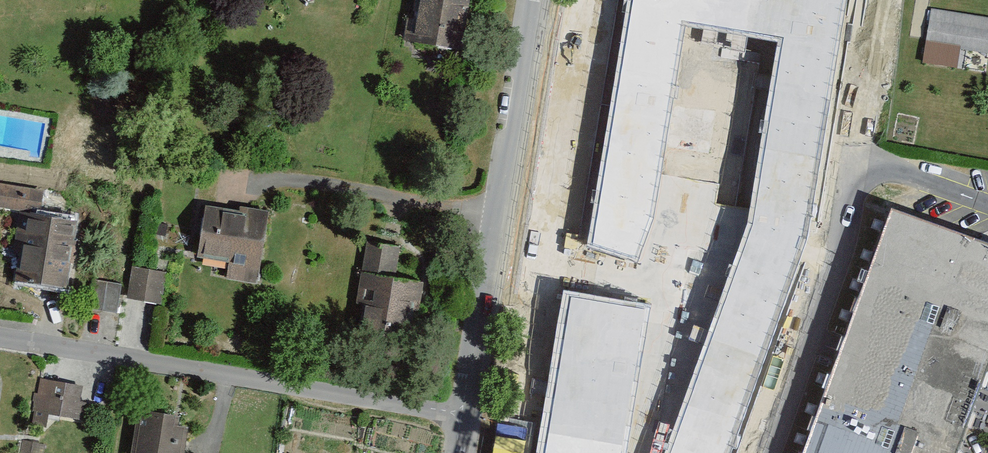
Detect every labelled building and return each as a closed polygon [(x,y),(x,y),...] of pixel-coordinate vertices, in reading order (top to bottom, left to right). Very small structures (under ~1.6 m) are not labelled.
[(463,0),(415,0),(408,47),(455,54),(463,0)] [(670,452),(730,452),(808,235),(846,0),(633,0),(593,245),(636,258),(650,216),(682,20),(783,38),(753,223),(670,452)] [(930,10),(925,60),(956,63),(957,49),(987,52),(987,16),(930,10)] [(0,189),(0,215),(36,221),(40,196),(0,189)] [(805,452),(954,452),(987,357),(987,237),(893,204),(805,452)] [(263,222),(204,213),(196,262),(227,267),(224,286),(253,290),(263,222)] [(62,293),(71,230),(19,222),(10,285),(62,293)] [(394,255),(366,250),(360,282),(367,283),(357,342),(399,349),(405,310),(413,311),(416,290),(389,285),(394,255)] [(129,275),(124,306),(157,312),(163,280),(129,275)] [(115,310),(120,286),(96,281),(91,305),(115,310)] [(645,309),(571,297),(545,452),(621,452),(645,309)] [(524,337),(520,369),(549,373),(553,341),(524,337)] [(32,419),(78,427),(83,393),(38,386),(32,419)] [(135,418),(130,452),(179,452),(183,425),(135,418)] [(520,428),(491,425),(489,452),(518,452),(520,428)]
